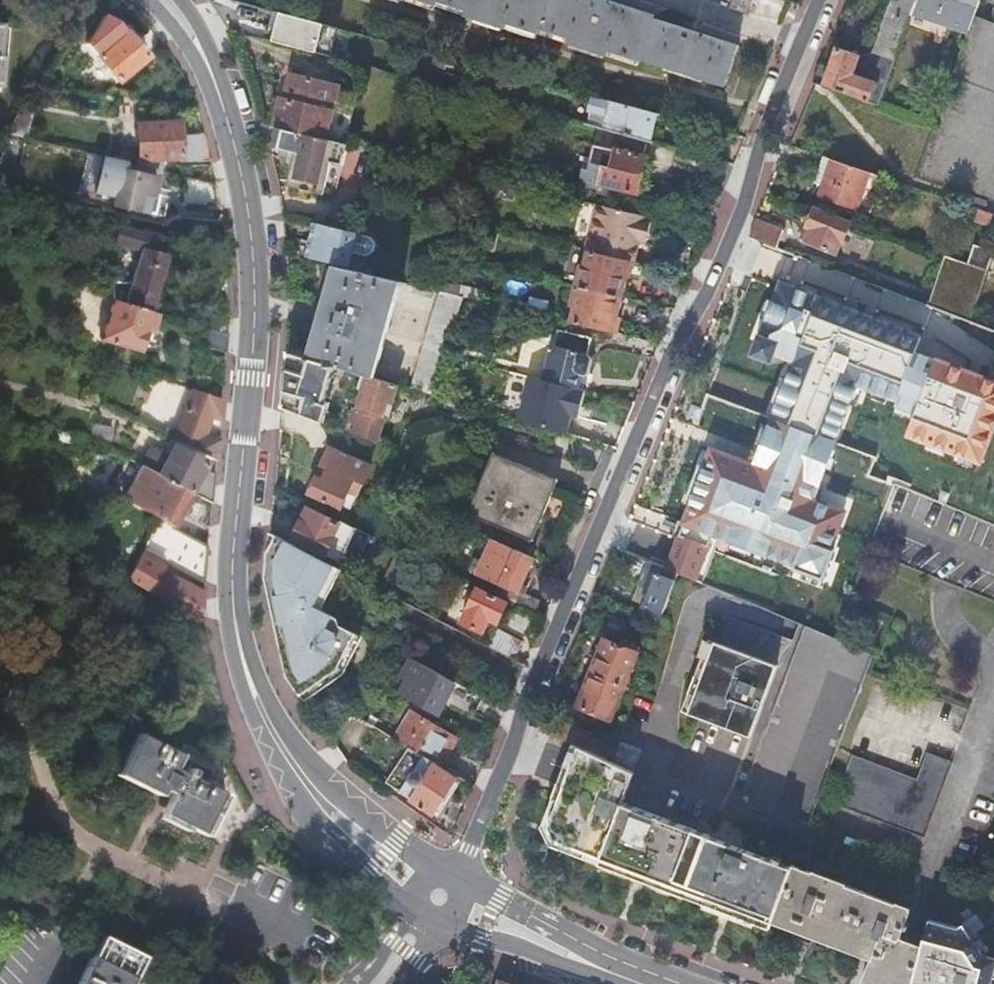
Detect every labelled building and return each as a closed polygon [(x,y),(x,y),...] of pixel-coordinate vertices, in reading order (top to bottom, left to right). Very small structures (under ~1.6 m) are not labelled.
[(436,7),(437,2),(465,11),(463,17),(504,30),(506,25),(537,35),(539,29),(568,39),(566,44),(606,58),(608,52),(639,62),(640,61),(724,87),(737,46),(653,19),(654,16),(604,0),(413,0),(436,7)] [(729,9),(746,14),(751,0),(732,0),(729,9)] [(877,105),(912,11),(916,0),(891,0),(872,52),(858,56),(836,49),(830,67),(820,64),(812,82),(877,105)] [(912,11),(968,29),(978,0),(916,0),(912,11)] [(153,57),(123,21),(107,12),(81,34),(121,83),(153,57)] [(266,40),(316,53),(324,26),(274,13),(266,40)] [(274,128),(275,128),(280,129),(297,133),(305,135),(344,145),(356,96),(336,92),(337,86),(291,76),(286,100),(281,99),(274,128)] [(590,96),(583,124),(599,128),(603,129),(648,140),(654,113),(590,96)] [(179,160),(180,162),(204,160),(200,136),(179,136),(178,123),(137,125),(138,162),(179,160)] [(276,144),(290,147),(295,148),(297,137),(296,136),(297,133),(280,129),(275,128),(272,143),(276,144)] [(603,129),(599,128),(595,144),(594,144),(590,162),(585,161),(579,184),(598,188),(597,192),(625,199),(627,190),(631,191),(636,192),(645,156),(643,156),(648,140),(603,129)] [(302,150),(343,159),(346,145),(344,145),(305,135),(297,133),(296,136),(297,137),(295,148),(302,150)] [(288,153),(290,147),(276,144),(272,143),(270,148),(278,150),(288,153)] [(341,166),(343,159),(302,150),(295,148),(290,147),(288,153),(285,165),(290,167),(289,170),(290,170),(285,187),(322,196),(329,163),(341,166)] [(288,153),(278,150),(278,157),(280,162),(283,166),(289,170),(290,167),(285,165),(288,153)] [(579,184),(585,161),(574,158),(567,185),(629,200),(631,191),(627,190),(625,199),(597,192),(598,188),(579,184)] [(876,177),(823,158),(811,201),(863,219),(876,177)] [(152,195),(156,178),(121,169),(111,205),(150,216),(155,196),(152,195)] [(214,184),(187,177),(186,197),(217,201),(214,184)] [(597,205),(593,219),(642,231),(645,218),(645,217),(597,205)] [(993,224),(993,213),(978,208),(975,219),(993,225),(993,224)] [(852,224),(810,209),(800,243),(837,260),(852,224)] [(645,218),(642,231),(647,232),(650,219),(645,218)] [(586,250),(590,251),(627,260),(635,262),(640,241),(642,231),(593,219),(586,250)] [(460,231),(472,234),(475,224),(463,221),(460,231)] [(781,230),(755,221),(748,236),(777,247),(781,230)] [(352,232),(315,223),(307,256),(349,266),(352,252),(367,256),(374,252),(376,244),(371,238),(356,234),(356,233),(352,232)] [(128,282),(110,286),(110,301),(146,311),(163,256),(153,253),(156,241),(114,229),(110,245),(135,252),(128,282)] [(993,251),(973,247),(968,264),(943,258),(929,305),(971,321),(993,251)] [(581,267),(577,286),(619,296),(627,260),(590,251),(586,268),(581,267)] [(307,359),(344,369),(361,375),(366,376),(373,378),(385,336),(399,283),(332,267),(318,318),(307,359)] [(776,275),(745,359),(770,368),(774,356),(791,362),(753,466),(709,450),(665,569),(700,582),(713,547),(819,586),(846,510),(814,499),(855,389),(894,403),(892,409),(911,416),(903,438),(982,466),(993,432),(993,380),(916,351),(924,329),(776,275)] [(578,306),(572,324),(611,333),(619,296),(577,286),(572,304),(578,306)] [(467,291),(465,298),(476,301),(478,294),(467,291)] [(437,292),(409,389),(434,396),(462,298),(458,297),(437,292)] [(146,311),(110,301),(98,340),(138,352),(144,330),(151,333),(155,314),(146,311)] [(199,313),(194,326),(199,328),(226,336),(225,321),(199,313)] [(195,345),(224,355),(226,336),(199,328),(195,345)] [(557,330),(544,381),(577,389),(581,375),(584,376),(588,373),(591,360),(589,356),(587,355),(591,339),(557,330)] [(283,408),(308,417),(323,423),(329,403),(324,401),(333,373),(342,375),(344,369),(307,359),(288,353),(285,383),(283,408)] [(352,407),(345,431),(376,442),(384,416),(390,418),(394,404),(392,403),(397,385),(373,378),(366,376),(361,375),(358,387),(362,388),(356,409),(352,407)] [(581,390),(534,379),(523,423),(573,435),(577,418),(585,420),(591,396),(580,394),(581,390)] [(177,426),(170,441),(175,443),(215,463),(219,419),(221,403),(190,391),(182,412),(186,413),(181,428),(177,426)] [(172,448),(157,476),(188,493),(211,505),(214,476),(202,470),(204,464),(172,448)] [(491,453),(465,514),(530,542),(556,481),(491,453)] [(121,498),(140,509),(156,518),(170,526),(188,493),(157,476),(138,466),(121,498)] [(347,493),(357,498),(363,486),(328,471),(323,480),(317,477),(316,480),(312,480),(308,488),(310,490),(309,493),(341,507),(347,493)] [(341,562),(357,528),(345,523),(341,521),(340,524),(308,508),(293,540),(341,562)] [(173,527),(156,518),(139,548),(164,562),(202,585),(207,546),(173,527)] [(287,676),(300,696),(336,670),(350,641),(325,629),(331,616),(320,611),(313,607),(333,566),(270,534),(266,570),(278,577),(269,593),(276,625),(285,630),(279,640),(287,676)] [(534,558),(479,534),(476,542),(489,547),(476,576),(517,593),(534,558)] [(139,548),(122,578),(143,591),(198,623),(202,594),(159,570),(164,562),(139,548)] [(654,573),(674,581),(677,574),(665,569),(647,561),(637,586),(648,590),(654,573)] [(340,570),(333,566),(313,607),(320,611),(340,570)] [(266,576),(269,593),(278,577),(266,570),(266,576)] [(654,573),(648,590),(639,612),(660,620),(674,581),(654,573)] [(475,590),(460,622),(482,633),(488,619),(497,623),(506,604),(475,590)] [(300,696),(304,702),(342,676),(361,638),(337,626),(337,619),(331,616),(325,629),(350,641),(336,670),(300,696)] [(276,625),(279,640),(285,630),(276,625)] [(494,629),(488,645),(515,659),(522,643),(494,629)] [(590,674),(629,689),(631,684),(625,682),(636,654),(603,640),(590,674)] [(700,680),(687,715),(692,716),(699,719),(750,737),(776,665),(718,644),(713,642),(700,680)] [(438,717),(456,685),(413,661),(402,680),(406,683),(399,696),(438,717)] [(627,694),(629,689),(590,674),(577,707),(610,720),(621,691),(627,694)] [(411,712),(395,739),(408,747),(414,750),(437,764),(441,766),(457,739),(411,712)] [(583,750),(606,760),(611,748),(589,737),(590,735),(555,721),(549,736),(578,748),(583,750)] [(158,790),(168,795),(157,816),(201,838),(222,796),(185,778),(187,773),(184,771),(189,761),(181,757),(135,733),(109,784),(150,805),(158,790)] [(414,750),(408,747),(385,781),(419,804),(418,806),(422,809),(423,807),(432,813),(454,779),(435,766),(437,764),(414,750)] [(729,906),(772,921),(792,866),(782,863),(783,859),(774,856),(773,859),(715,838),(663,819),(649,814),(619,802),(621,797),(630,771),(613,764),(606,760),(583,750),(578,748),(567,778),(561,793),(547,829),(551,830),(626,857),(690,881),(687,890),(729,906)] [(916,778),(851,755),(833,804),(856,812),(891,825),(925,837),(952,761),(926,751),(916,778)] [(640,873),(687,890),(690,881),(626,857),(551,830),(547,829),(550,833),(554,842),(620,866),(640,873)] [(793,865),(792,866),(772,921),(807,934),(816,937),(855,951),(867,955),(873,958),(864,983),(911,983),(921,945),(912,941),(901,938),(911,909),(871,894),(834,880),(793,865)] [(960,917),(931,910),(929,917),(951,922),(960,917)] [(986,945),(985,944),(979,935),(977,931),(976,930),(975,928),(972,924),(967,915),(965,913),(960,917),(951,922),(929,917),(921,945),(911,983),(993,983),(993,947),(986,945)] [(971,913),(967,915),(972,924),(975,928),(979,925),(971,913)] [(979,935),(985,944),(989,941),(981,929),(977,931),(979,935)] [(141,959),(100,938),(78,983),(129,983),(141,959)]
